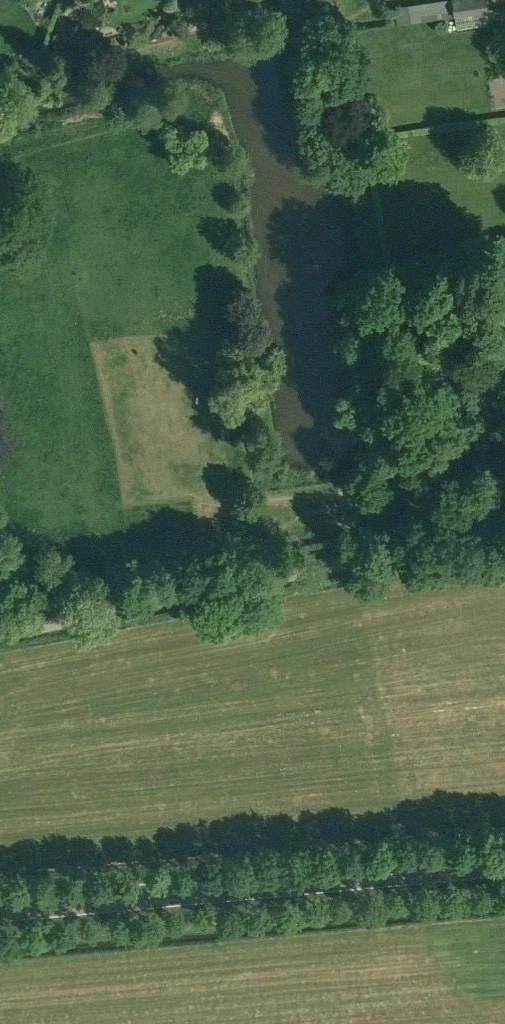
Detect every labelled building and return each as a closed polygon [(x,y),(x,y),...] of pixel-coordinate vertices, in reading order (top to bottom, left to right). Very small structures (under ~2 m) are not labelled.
[(457,29),(489,24),(485,0),(453,0),(457,29)]
